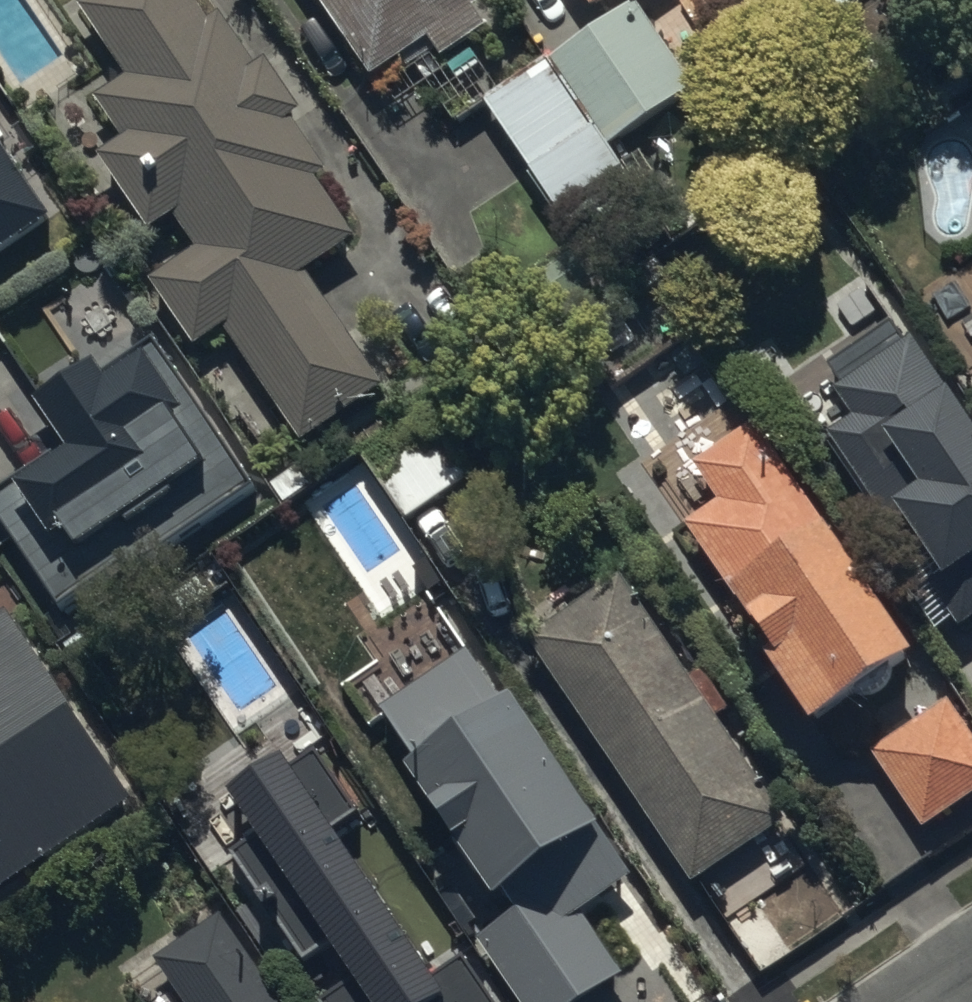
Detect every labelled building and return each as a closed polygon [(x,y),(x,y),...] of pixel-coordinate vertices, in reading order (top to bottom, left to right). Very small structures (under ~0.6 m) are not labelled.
[(189,0),(107,0),(81,17),(127,85),(102,102),(132,149),(102,169),(151,242),(176,225),(198,257),(157,284),(203,352),(228,335),(306,451),(385,397),(308,282),(361,246),(323,190),(331,184),(293,129),(305,121),(272,72),(263,78),(224,20),(210,30),(189,0)] [(472,0),(316,0),(377,88),(403,70),(407,76),(437,55),(444,67),(488,37),(476,20),(483,16),(472,0)] [(598,23),(630,2),(636,11),(652,0),(582,0),(598,23)] [(640,13),(554,69),(549,62),(484,104),(563,222),(627,180),(611,155),(697,99),(640,13)] [(49,215),(0,143),(0,248),(49,215)] [(584,256),(523,294),(543,325),(603,287),(584,256)] [(31,395),(62,442),(0,484),(0,516),(66,614),(253,490),(150,336),(101,369),(91,355),(31,395)] [(963,640),(971,634),(971,432),(910,344),(840,393),(863,426),(829,449),(963,640)] [(375,469),(411,525),(471,486),(435,430),(375,469)] [(924,675),(757,433),(698,473),(725,513),(690,537),(781,669),(775,674),(823,745),(924,675)] [(692,686),(624,587),(527,654),(693,898),(789,832),(719,729),(733,720),(704,678),(692,686)] [(8,622),(0,627),(0,900),(133,811),(8,622)] [(470,661),(387,717),(427,776),(416,783),(515,928),(481,951),(516,1001),(599,1001),(625,984),(583,922),(637,885),(520,713),(510,720),(470,661)] [(948,709),(871,760),(923,837),(971,804),(971,745),(948,709)] [(314,745),(288,762),(280,750),(225,788),(255,833),(229,851),(302,957),(327,940),(352,977),(319,1000),(320,1001),(495,1001),(460,951),(430,972),(331,827),(358,809),(314,745)] [(223,919),(157,965),(183,1001),(280,1001),(223,919)]
